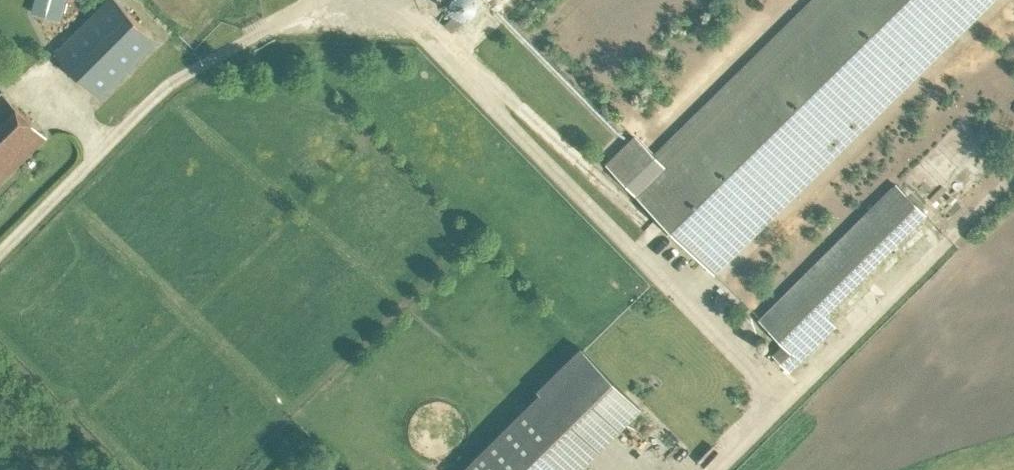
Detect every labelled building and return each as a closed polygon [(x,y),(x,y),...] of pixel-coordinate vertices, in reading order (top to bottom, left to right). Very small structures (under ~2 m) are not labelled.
[(156,42),(115,0),(107,0),(54,53),(99,98),(156,42)] [(607,164),(664,222),(712,271),(988,0),(816,0),(656,157),(636,135),(607,164)] [(45,137),(1,93),(0,95),(0,182),(45,137)] [(788,370),(834,324),(825,314),(926,214),(910,199),(895,183),(759,319),(774,334),(783,343),(772,354),(788,370)] [(640,408),(605,372),(583,350),(462,469),(577,469),(640,408)]
